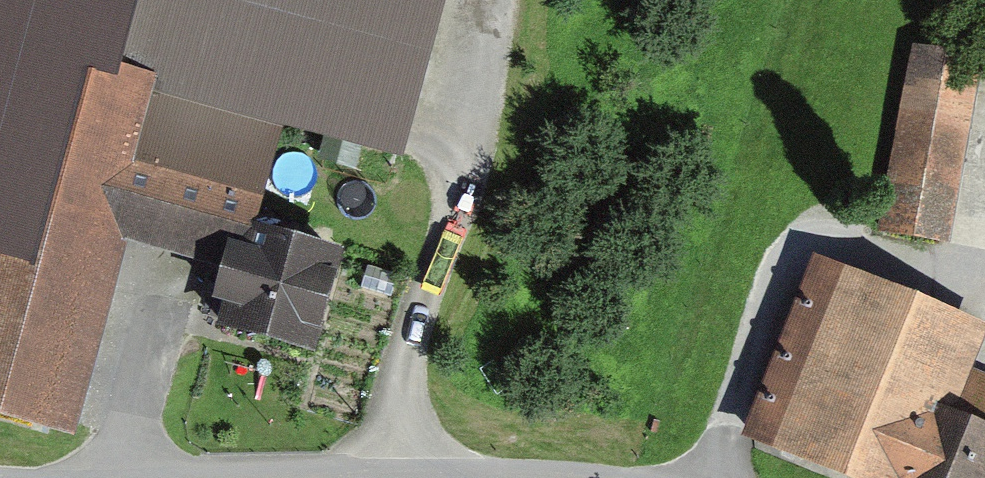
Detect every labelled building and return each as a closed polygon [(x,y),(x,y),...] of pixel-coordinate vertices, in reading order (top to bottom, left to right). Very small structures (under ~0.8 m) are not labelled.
[(436,0),(13,0),(0,50),(0,403),(62,420),(110,241),(187,261),(169,329),(319,368),(352,245),(254,219),(277,131),(393,161),(436,0)] [(958,241),(984,92),(984,52),(904,38),(870,226),(958,241)] [(815,259),(745,432),(857,477),(984,477),(984,375),(968,368),(984,328),(815,259)]
